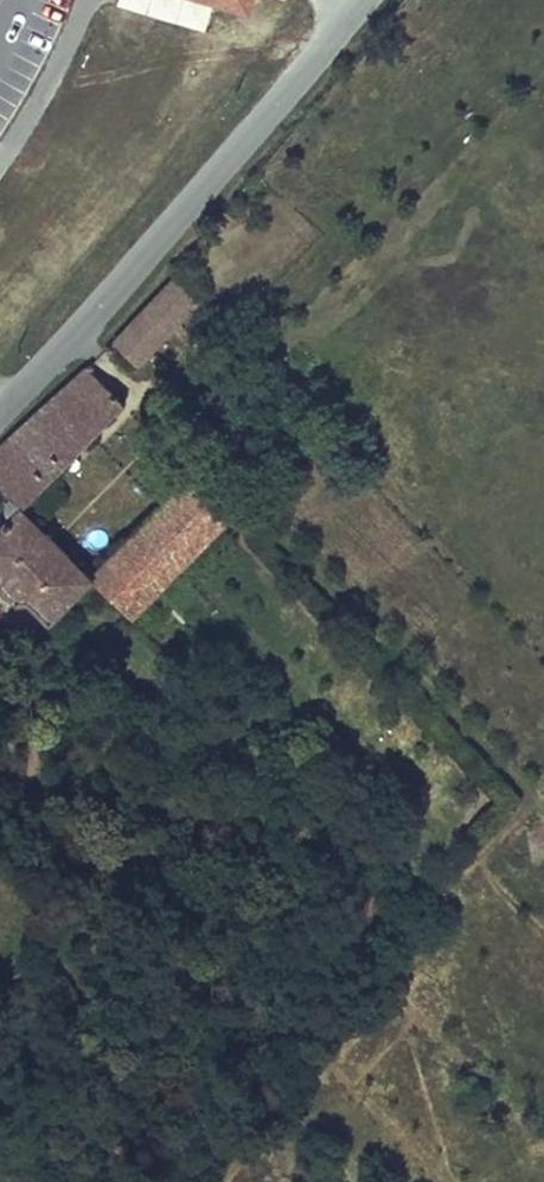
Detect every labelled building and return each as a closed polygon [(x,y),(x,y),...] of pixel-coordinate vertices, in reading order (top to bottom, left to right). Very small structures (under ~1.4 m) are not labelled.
[(246,14),(250,0),(201,0),(246,14)] [(237,220),(227,210),(217,221),(227,229),(237,220)] [(196,300),(172,278),(112,342),(136,364),(196,300)] [(123,402),(87,367),(0,447),(0,491),(5,497),(5,512),(8,516),(0,524),(0,585),(16,601),(29,601),(47,621),(90,577),(20,507),(123,402)] [(128,616),(230,513),(191,472),(90,577),(128,616)]
